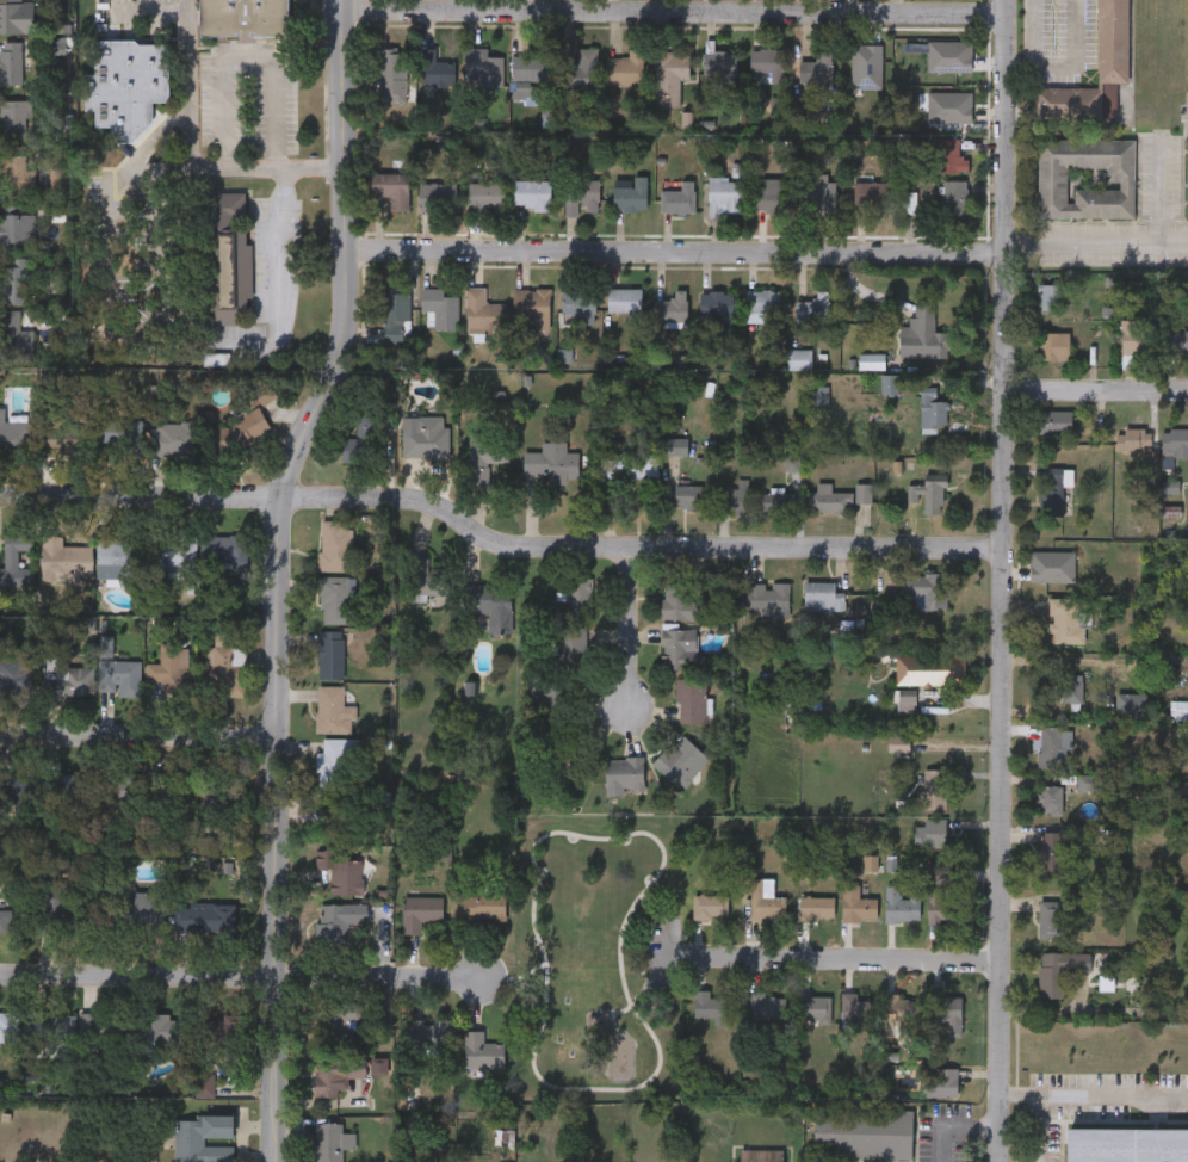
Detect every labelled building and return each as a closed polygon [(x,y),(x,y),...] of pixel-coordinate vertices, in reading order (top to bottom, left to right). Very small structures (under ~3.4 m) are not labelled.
[(32,33),(0,33),(0,0),(32,0),(32,33)] [(200,35),(200,0),(289,0),(289,35),(200,35)] [(1096,87),(1097,0),(1127,0),(1127,84),(1115,84),(1115,118),(1034,118),(1034,87),(1037,87),(1096,87)] [(169,42),(168,101),(150,101),(150,120),(130,141),(112,141),(112,128),(95,128),(95,112),(85,111),(85,74),(94,74),(95,41),(169,42)] [(24,85),(0,85),(0,43),(24,43),(24,85)] [(487,56),(503,56),(502,86),(465,85),(466,48),(488,48),(487,56)] [(559,88),(559,66),(577,66),(577,48),(596,48),(596,88),(559,88)] [(421,49),(435,49),(435,61),(458,61),(458,86),(421,86),(421,49)] [(750,75),(750,49),(785,49),(785,82),(769,82),(769,75),(750,75)] [(643,85),(606,85),(606,57),(629,57),(629,50),(643,50),(643,85)] [(704,89),(704,50),(736,50),(736,89),(704,89)] [(799,82),(799,61),(818,61),(818,50),(831,50),(831,82),(799,82)] [(654,106),(654,52),(689,52),(689,80),(680,80),(680,106),(654,106)] [(379,103),(379,54),(404,54),(404,103),(379,103)] [(553,55),(553,80),(513,80),(513,55),(553,55)] [(910,111),(910,87),(952,87),(952,111),(910,111)] [(31,135),(0,135),(0,100),(31,100),(31,135)] [(936,172),(936,138),(959,138),(959,157),(969,157),(969,172),(936,172)] [(1134,138),(1134,217),(1038,217),(1038,138),(1134,138)] [(33,188),(0,188),(0,155),(33,155),(33,188)] [(400,173),(400,194),(366,194),(366,173),(400,173)] [(836,175),(836,216),(798,216),(798,175),(836,175)] [(635,187),(635,177),(648,177),(648,210),(613,210),(613,187),(635,187)] [(709,178),(742,178),(742,215),(709,215),(709,178)] [(757,179),(788,179),(788,212),(757,212),(757,179)] [(550,209),(514,209),(514,180),(550,180),(550,209)] [(599,180),(599,209),(578,209),(578,215),(565,215),(565,180),(599,180)] [(694,212),(661,212),(661,190),(680,190),(680,180),(694,180),(694,212)] [(942,216),(942,180),(966,180),(966,216),(942,216)] [(456,183),(456,209),(416,209),(416,183),(456,183)] [(503,208),(468,208),(468,183),(503,183),(503,208)] [(887,183),(887,204),(854,204),(854,183),(887,183)] [(200,323),(198,192),(246,191),(247,243),(252,242),(253,322),(200,323)] [(35,249),(0,249),(0,214),(35,214),(35,249)] [(0,264),(29,264),(29,302),(0,302),(0,264)] [(1040,309),(1040,284),(1063,284),(1063,309),(1040,309)] [(445,288),(445,295),(458,295),(458,329),(432,329),(432,311),(422,311),(422,288),(445,288)] [(466,288),(485,288),(485,302),(503,302),(503,330),(466,330),(466,288)] [(550,329),(513,329),(513,288),(550,288),(550,329)] [(629,319),(629,310),(607,310),(607,288),(642,288),(642,319),(629,319)] [(384,344),(384,289),(409,289),(409,344),(384,344)] [(654,321),(654,299),(673,299),(673,289),(687,289),(687,321),(654,321)] [(595,314),(563,314),(562,290),(595,290),(595,314)] [(778,290),(778,322),(747,322),(747,290),(778,290)] [(828,322),(796,322),(796,299),(816,299),(816,290),(828,290),(828,322)] [(732,291),(732,322),(720,322),(720,315),(700,315),(700,291),(732,291)] [(901,326),(912,327),(912,304),(934,304),(934,332),(948,332),(948,358),(901,357),(901,326)] [(32,358),(0,358),(0,310),(19,310),(19,329),(32,329),(32,358)] [(1121,317),(1136,319),(1134,326),(1152,326),(1152,353),(1120,353),(1121,317)] [(1168,330),(1187,330),(1187,353),(1168,353),(1168,330)] [(1070,360),(1040,360),(1040,333),(1070,333),(1070,360)] [(860,367),(860,353),(884,353),(884,367),(860,367)] [(897,376),(897,393),(884,393),(884,376),(897,376)] [(920,390),(947,390),(947,429),(920,429),(920,390)] [(30,453),(0,453),(0,408),(4,408),(4,421),(30,421),(30,453)] [(1072,410),(1072,433),(1038,433),(1038,410),(1072,410)] [(377,461),(341,461),(341,437),(357,437),(357,413),(377,413),(377,461)] [(450,459),(450,427),(444,427),(444,416),(403,418),(403,458),(428,457),(428,461),(450,459)] [(43,455),(43,418),(92,418),(92,443),(79,443),(79,455),(43,455)] [(98,440),(98,418),(140,419),(140,455),(120,455),(120,441),(98,440)] [(153,422),(191,422),(191,455),(153,455),(153,422)] [(1116,428),(1155,428),(1155,449),(1116,449),(1116,428)] [(1162,428),(1187,428),(1187,457),(1162,457),(1162,428)] [(494,462),(494,484),(468,483),(470,432),(508,433),(507,463),(494,462)] [(686,437),(686,453),(666,453),(666,437),(686,437)] [(546,482),(546,474),(524,474),(524,451),(542,451),(542,441),(567,441),(567,451),(578,451),(578,482),(546,482)] [(600,450),(657,450),(657,476),(600,476),(600,450)] [(1071,468),(1071,514),(1046,514),(1046,468),(1071,468)] [(926,483),(926,472),(943,474),(942,512),(923,512),(923,501),(908,500),(908,483),(926,483)] [(728,509),(728,488),(738,488),(738,478),(750,478),(750,509),(728,509)] [(831,490),(852,490),(852,509),(811,509),(811,481),(831,481),(831,490)] [(872,481),(872,501),(856,501),(856,481),(872,481)] [(675,507),(675,483),(701,483),(701,507),(675,507)] [(794,490),(794,509),(762,509),(762,490),(794,490)] [(321,520),(355,520),(355,569),(321,569),(321,520)] [(160,561),(148,561),(148,533),(196,533),(196,569),(160,569),(160,561)] [(62,543),(92,544),(92,575),(42,574),(42,534),(62,534),(62,543)] [(248,569),(230,569),(230,561),(200,561),(200,534),(248,534),(248,569)] [(137,579),(98,579),(98,539),(137,539),(137,579)] [(1076,573),(1051,573),(1051,544),(1077,545),(1076,573)] [(428,556),(428,570),(448,570),(448,593),(409,593),(409,556),(428,556)] [(32,585),(0,585),(0,564),(32,564),(32,585)] [(905,594),(905,573),(952,573),(952,597),(947,597),(947,608),(916,608),(916,594),(905,594)] [(355,575),(355,623),(320,623),(320,575),(355,575)] [(592,577),(592,616),(559,616),(559,588),(574,588),(574,577),(592,577)] [(835,581),(835,591),(844,591),(844,610),(805,610),(805,581),(835,581)] [(747,582),(790,582),(790,617),(747,617),(747,582)] [(512,631),(488,631),(488,612),(462,612),(462,583),(512,583),(512,631)] [(705,618),(662,618),(662,583),(688,583),(688,599),(705,599),(705,618)] [(1084,642),(1050,642),(1050,597),(1084,597),(1084,642)] [(588,628),(559,625),(549,725),(577,728),(588,628)] [(697,628),(697,668),(662,668),(662,628),(697,628)] [(344,630),(344,679),(318,679),(318,630),(344,630)] [(196,667),(196,692),(156,692),(156,643),(179,643),(179,667),(196,667)] [(235,644),(235,659),(239,659),(239,693),(209,693),(209,644),(235,644)] [(965,685),(897,685),(897,655),(965,655),(965,685)] [(118,696),(118,691),(97,691),(98,657),(143,659),(142,696),(118,696)] [(45,696),(45,661),(91,661),(91,696),(45,696)] [(705,678),(705,722),(677,722),(677,678),(705,678)] [(1063,703),(1059,682),(1081,679),(1084,700),(1063,703)] [(352,686),(352,733),(317,733),(317,685),(352,686)] [(1145,693),(1145,722),(1118,722),(1118,693),(1145,693)] [(1062,725),(1062,766),(1041,766),(1041,725),(1062,725)] [(704,754),(673,786),(652,766),(683,735),(704,754)] [(540,758),(555,736),(592,761),(576,783),(540,758)] [(317,750),(322,750),(322,738),(354,738),(354,789),(317,790),(317,750)] [(605,793),(605,758),(646,758),(646,793),(605,793)] [(923,808),(923,768),(947,768),(947,808),(923,808)] [(13,818),(0,818),(0,772),(13,772),(13,818)] [(191,809),(150,809),(150,772),(191,772),(191,809)] [(72,811),(72,799),(42,799),(42,773),(91,773),(91,811),(72,811)] [(94,808),(94,773),(137,773),(137,808),(94,808)] [(1064,785),(1064,812),(1039,812),(1039,785),(1064,785)] [(317,840),(317,796),(351,796),(351,840),(317,840)] [(915,847),(915,824),(923,824),(923,817),(949,817),(949,847),(915,847)] [(1040,874),(1040,832),(1066,832),(1066,874),(1040,874)] [(361,859),(361,895),(330,895),(330,870),(316,869),(316,849),(336,849),(336,859),(361,859)] [(98,901),(98,929),(37,929),(37,876),(70,876),(70,901),(98,901)] [(785,919),(747,920),(745,879),(763,879),(763,896),(784,896),(785,919)] [(843,920),(843,885),(860,885),(860,897),(877,897),(877,920),(843,920)] [(886,922),(886,885),(899,885),(899,894),(921,894),(921,922),(886,922)] [(942,885),(942,896),(963,896),(963,922),(929,922),(929,885),(942,885)] [(460,919),(460,890),(505,890),(505,919),(460,919)] [(112,932),(112,901),(132,901),(132,891),(163,891),(163,932),(112,932)] [(729,895),(729,920),(694,920),(694,895),(729,895)] [(403,934),(403,896),(443,896),(443,920),(421,920),(421,934),(403,934)] [(835,917),(798,917),(798,896),(835,896),(835,917)] [(1040,901),(1070,901),(1070,939),(1040,939),(1040,901)] [(175,903),(229,904),(229,931),(174,931),(175,903)] [(8,934),(0,934),(0,904),(10,904),(8,934)] [(320,904),(349,904),(349,927),(344,927),(344,947),(320,947),(315,947),(315,921),(320,921),(320,904)] [(1040,997),(1040,951),(1090,952),(1090,971),(1065,971),(1064,997),(1040,997)] [(694,1020),(694,990),(710,990),(710,997),(725,997),(725,1020),(694,1020)] [(843,1022),(843,991),(858,991),(858,1000),(873,1000),(873,1022),(843,1022)] [(785,1018),(750,1018),(750,994),(785,994),(785,1018)] [(833,994),(833,1020),(798,1020),(798,994),(833,994)] [(916,995),(916,1022),(884,1022),(884,995),(916,995)] [(933,1019),(933,996),(963,996),(963,1036),(946,1036),(946,1019),(933,1019)] [(17,1040),(0,1040),(0,1010),(17,1010),(17,1040)] [(25,1012),(74,1012),(74,1039),(41,1039),(41,1052),(26,1052),(25,1012)] [(130,1037),(79,1038),(79,1012),(130,1012),(130,1037)] [(138,1014),(185,1014),(185,1040),(138,1040),(138,1014)] [(198,1018),(246,1019),(246,1043),(210,1043),(210,1061),(198,1061),(198,1018)] [(402,1047),(402,1019),(452,1019),(452,1047),(402,1047)] [(503,1067),(464,1067),(464,1030),(484,1030),(484,1043),(503,1043),(503,1067)] [(316,1064),(363,1064),(363,1078),(348,1078),(348,1088),(339,1088),(339,1094),(316,1094),(316,1064)] [(927,1096),(927,1068),(958,1068),(958,1096),(927,1096)] [(212,1095),(196,1095),(196,1073),(212,1073),(212,1095)] [(915,1108),(914,1158),(815,1156),(816,1106),(915,1108)] [(234,1141),(233,1161),(174,1161),(175,1114),(233,1114),(233,1141),(234,1141)] [(344,1149),(344,1161),(316,1161),(316,1123),(344,1123),(344,1132),(355,1132),(355,1149),(344,1149)] [(1066,1125),(1187,1125),(1187,1161),(1066,1161),(1066,1125)] [(784,1149),(783,1161),(740,1161),(741,1148),(784,1149)]
